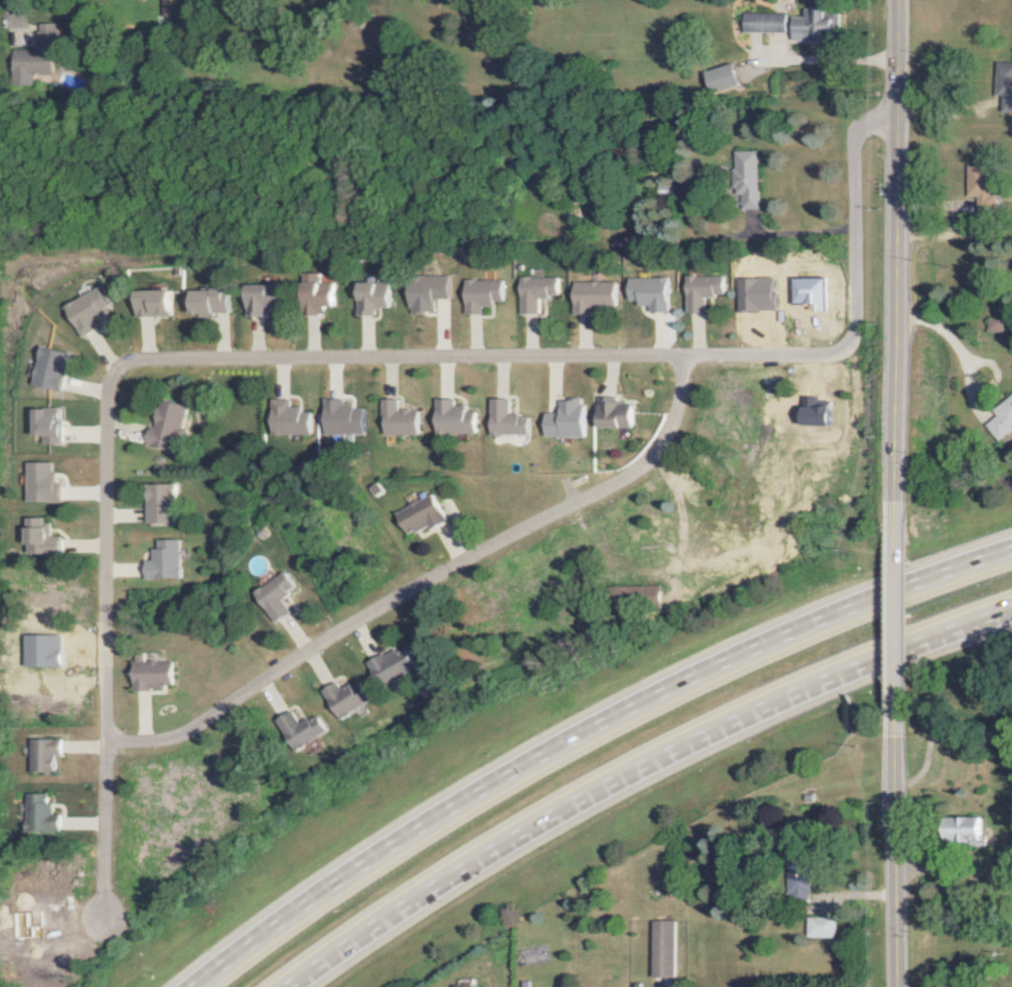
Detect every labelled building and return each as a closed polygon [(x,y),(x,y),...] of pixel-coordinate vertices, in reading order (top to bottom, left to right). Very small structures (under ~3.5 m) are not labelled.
[(836,12),(824,12),(824,7),(803,7),(803,16),(789,16),(790,40),(836,40),(836,12)] [(741,32),(784,33),(784,13),(741,12),(741,32)] [(28,73),(49,74),(52,23),(34,22),(32,49),(9,48),(7,84),(28,85),(28,73)] [(998,111),(1011,111),(1011,61),(997,61),(998,111)] [(712,92),(739,82),(732,62),(705,72),(712,92)] [(738,209),(756,209),(755,150),(732,151),(732,195),(738,195),(738,209)] [(994,214),(994,196),(988,196),(989,165),(966,165),(965,196),(975,196),(974,214),(994,214)] [(332,306),(332,282),(320,282),(320,273),(303,273),(303,313),(323,313),(323,306),(332,306)] [(721,275),(681,276),(682,313),(703,312),(702,295),(722,295),(721,275)] [(404,277),(404,312),(432,312),(432,299),(448,299),(448,278),(404,277)] [(514,277),(515,313),(535,313),(535,297),(555,297),(554,277),(514,277)] [(623,278),(624,300),(634,300),(634,306),(646,305),(646,313),(666,312),(665,277),(623,278)] [(775,309),(774,277),(735,278),(736,310),(775,309)] [(824,277),(788,277),(789,305),(805,305),(805,310),(825,310),(824,277)] [(499,300),(499,280),(460,280),(460,313),(479,313),(479,306),(490,306),(490,300),(499,300)] [(612,282),(569,281),(568,309),(612,310),(612,282)] [(353,315),(371,315),(371,308),(388,309),(388,283),(353,282),(353,315)] [(242,285),(243,313),(279,312),(279,285),(242,285)] [(108,306),(99,287),(61,306),(72,328),(75,327),(79,335),(97,327),(94,321),(103,316),(100,310),(108,306)] [(133,316),(172,315),(171,289),(132,290),(133,316)] [(227,290),(187,289),(187,314),(227,314),(227,290)] [(984,331),(998,331),(999,319),(985,318),(984,331)] [(31,384),(61,391),(69,352),(39,345),(31,384)] [(817,397),(802,397),(801,425),(831,425),(831,401),(817,401),(817,397)] [(982,422),(997,439),(1011,427),(1011,397),(982,422)] [(474,433),(474,411),(465,411),(464,406),(452,406),(452,398),(432,398),(433,434),(474,433)] [(147,445),(176,452),(187,405),(158,399),(147,445)] [(269,434),(310,435),(310,412),(301,411),(301,406),(289,406),(289,399),(270,399),(269,434)] [(322,399),(323,434),(364,433),(364,409),(353,409),(353,404),(341,404),(341,399),(322,399)] [(417,434),(418,410),(396,410),(396,399),(380,399),(380,434),(417,434)] [(508,399),(487,399),(488,435),(528,434),(528,414),(509,415),(508,399)] [(583,436),(583,400),(557,399),(557,413),(541,412),(541,436),(583,436)] [(632,426),(631,400),(595,401),(595,427),(632,426)] [(41,444),(61,443),(60,408),(34,409),(35,435),(41,435),(41,444)] [(25,462),(25,501),(60,502),(60,483),(55,482),(55,472),(50,472),(50,462),(25,462)] [(145,524),(174,523),(172,484),(144,485),(145,524)] [(394,513),(407,535),(426,524),(429,529),(445,519),(430,493),(394,513)] [(26,519),(25,553),(60,554),(60,537),(48,536),(49,519),(26,519)] [(178,539),(155,540),(155,548),(150,548),(150,560),(144,560),(144,578),(179,578),(178,539)] [(289,612),(280,598),(295,588),(283,571),(252,593),(273,623),(289,612)] [(659,585),(611,586),(611,600),(659,599),(659,585)] [(23,635),(23,667),(62,666),(61,635),(23,635)] [(413,665),(400,643),(366,664),(380,686),(413,665)] [(131,662),(132,689),(173,687),(172,660),(131,662)] [(334,718),(369,702),(359,681),(339,690),(335,682),(320,689),(334,718)] [(275,718),(290,749),(325,732),(316,714),(297,723),(291,711),(275,718)] [(60,739),(27,740),(28,773),(54,772),(54,755),(60,755),(60,739)] [(60,832),(60,815),(51,815),(51,803),(47,803),(47,794),(26,793),(25,831),(60,832)] [(988,816),(953,817),(954,840),(975,839),(975,836),(988,836),(988,816)] [(812,901),(813,877),(792,876),(791,900),(812,901)] [(838,937),(838,916),(809,917),(810,937),(838,937)] [(651,921),(652,977),(676,977),(675,920),(651,921)]
